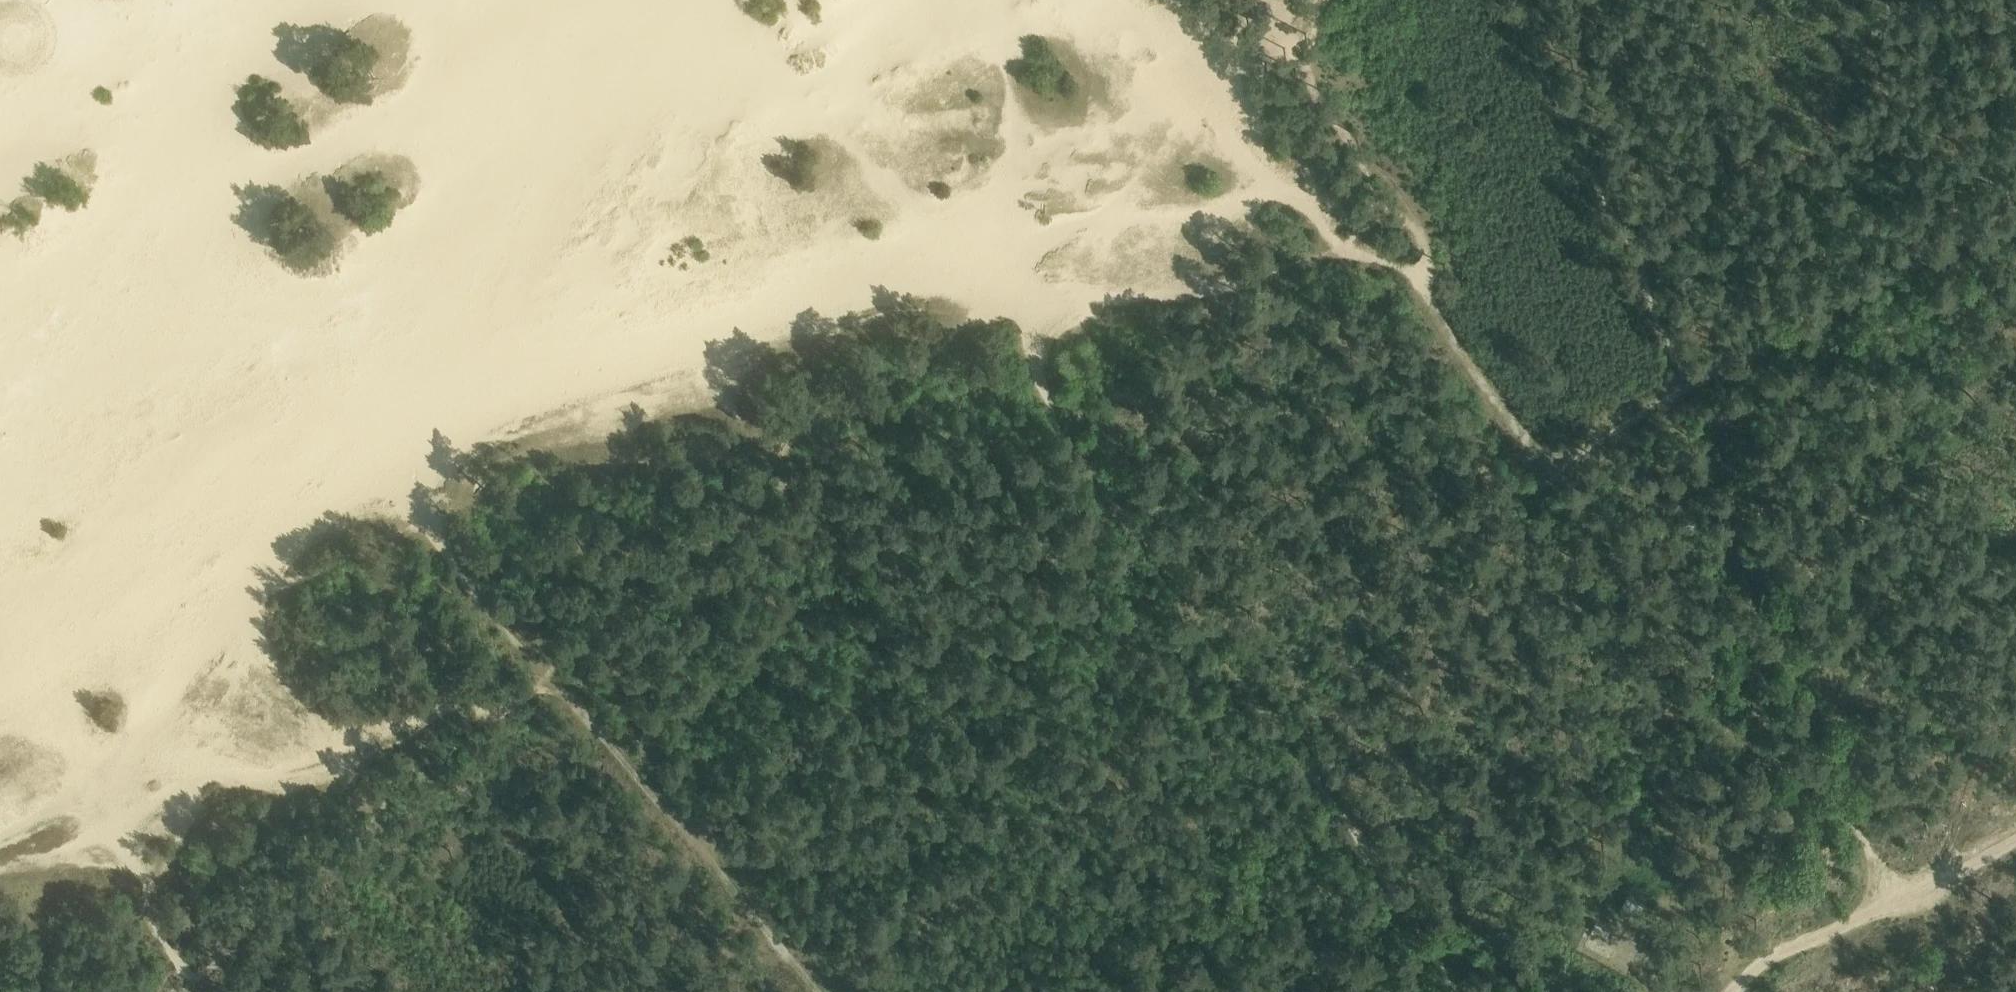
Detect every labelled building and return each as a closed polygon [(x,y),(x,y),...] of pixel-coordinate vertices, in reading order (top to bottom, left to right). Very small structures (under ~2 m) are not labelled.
[(1597,921),(1592,930),(1609,939),(1614,930),(1597,921)]
